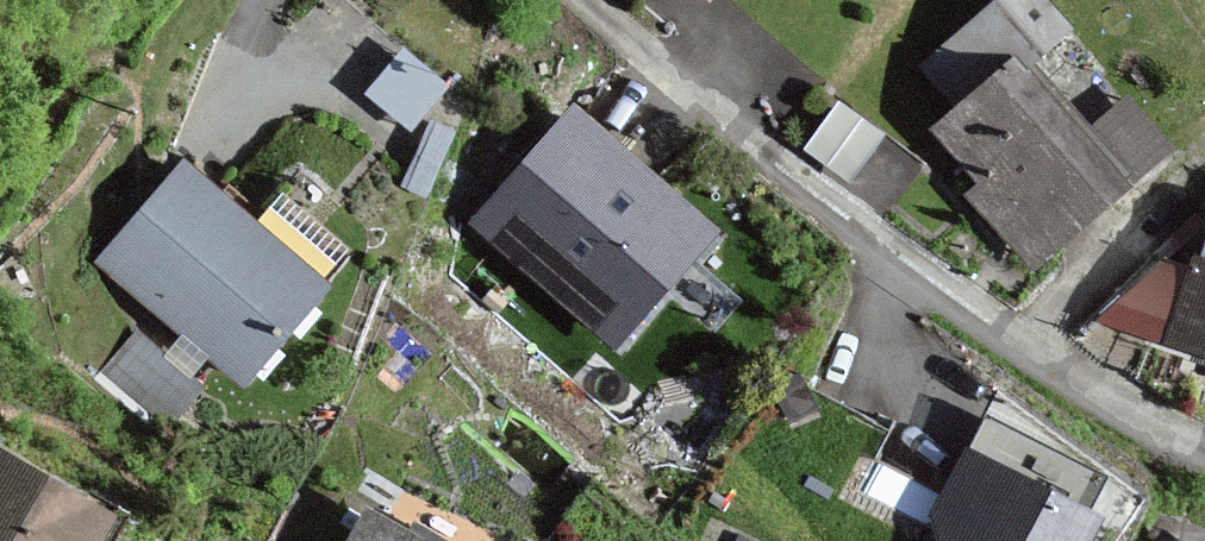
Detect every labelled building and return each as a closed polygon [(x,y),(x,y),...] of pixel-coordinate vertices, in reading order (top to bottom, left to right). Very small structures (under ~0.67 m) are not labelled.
[(373,89),(421,112),(444,64),(396,41),(373,89)] [(1122,185),(1016,63),(940,128),(987,183),(972,196),(1031,264),(1122,185)] [(877,132),(840,105),(808,149),(845,176),(877,132)] [(613,342),(709,234),(572,114),(477,222),(613,342)] [(244,377),(320,288),(181,171),(105,259),(244,377)] [(1168,344),(1204,356),(1204,265),(1196,262),(1168,344)] [(114,514),(0,452),(0,540),(99,540),(114,514)] [(970,456),(939,515),(944,540),(1084,540),(1094,521),(970,456)] [(369,510),(352,540),(429,540),(369,510)]
